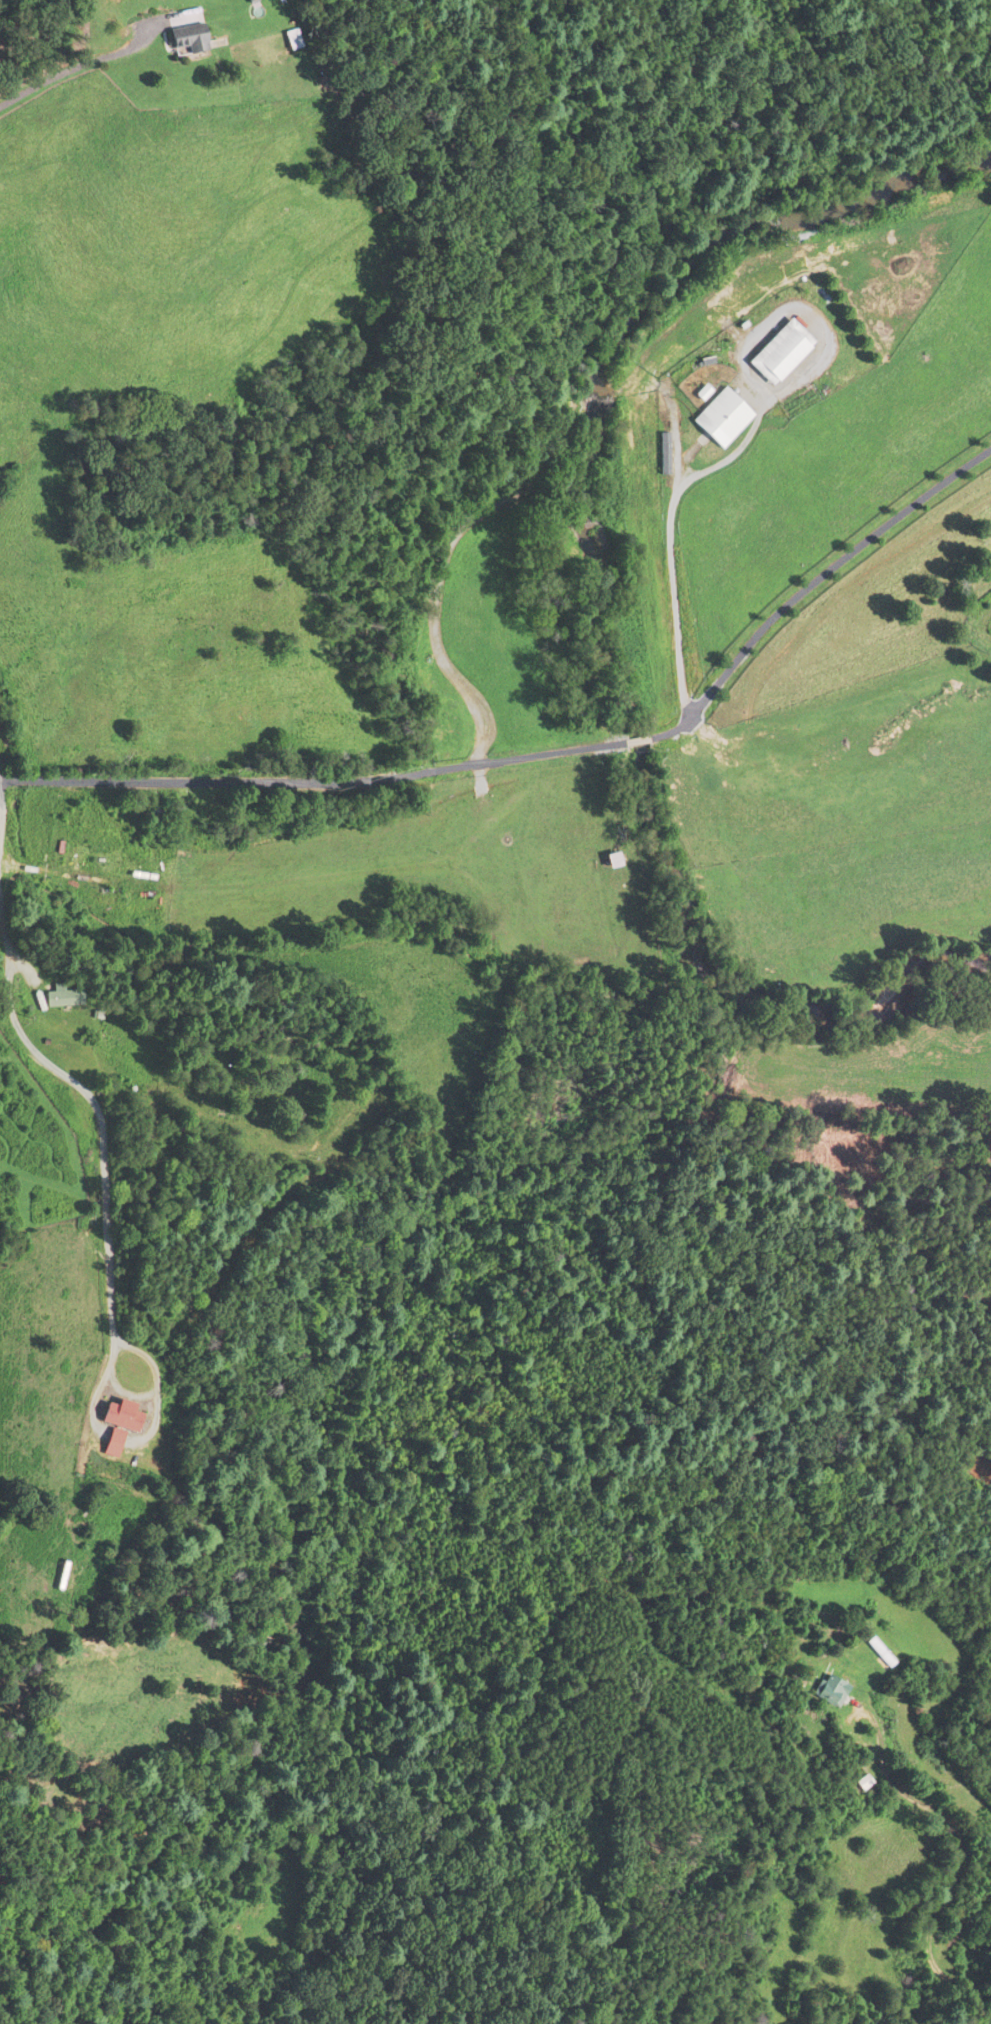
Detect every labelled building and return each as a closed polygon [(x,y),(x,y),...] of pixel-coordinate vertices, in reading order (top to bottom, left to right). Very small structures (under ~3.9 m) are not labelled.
[(204,51),(200,25),(167,29),(170,49),(184,47),(185,54),(204,51)] [(812,343),(785,319),(744,364),(771,388),(812,343)] [(689,422),(719,451),(752,417),(721,387),(689,422)] [(603,855),(606,869),(598,871),(601,885),(633,879),(632,873),(622,875),(618,852),(603,855)] [(80,1006),(80,990),(45,990),(45,1006),(80,1006)] [(119,1406),(112,1403),(104,1421),(139,1434),(146,1415),(138,1412),(140,1406),(122,1399),(119,1406)] [(65,1590),(68,1563),(62,1562),(59,1589),(65,1590)] [(867,1642),(880,1656),(875,1661),(886,1671),(897,1661),(872,1637),(867,1642)] [(838,1708),(849,1686),(826,1674),(815,1695),(838,1708)] [(875,1782),(868,1774),(857,1782),(864,1791),(875,1782)]
